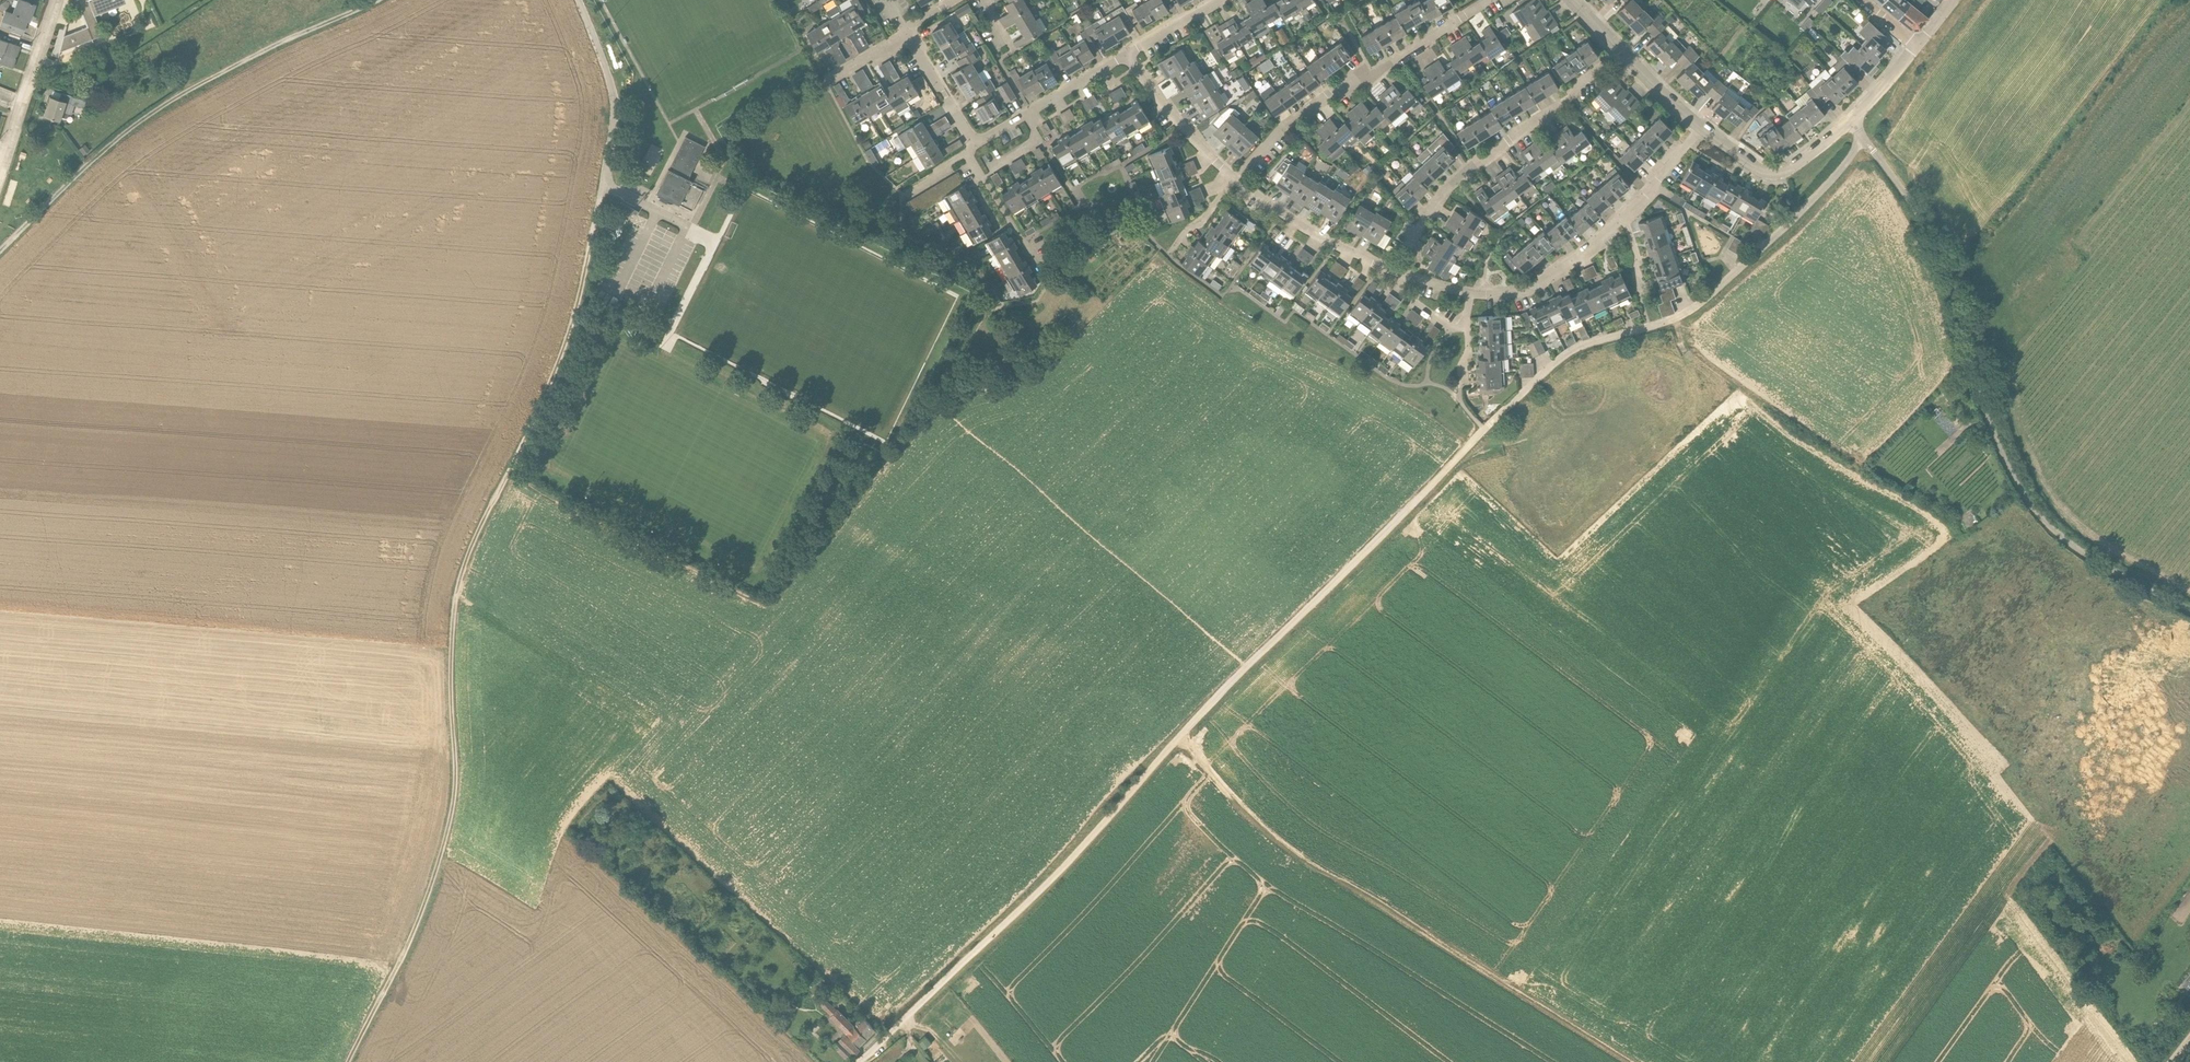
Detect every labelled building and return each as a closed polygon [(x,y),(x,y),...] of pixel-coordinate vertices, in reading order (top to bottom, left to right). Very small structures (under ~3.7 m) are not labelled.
[(34,5),(22,0),(13,0),(11,5),(14,6),(12,12),(4,9),(0,21),(0,25),(10,29),(21,33),(26,19),(29,20),(34,5)] [(87,26),(63,35),(59,51),(101,34),(94,13),(125,1),(125,0),(76,0),(87,26)] [(824,5),(821,0),(819,0),(809,7),(813,12),(824,5)] [(859,27),(865,24),(862,18),(867,14),(859,0),(852,0),(851,1),(854,6),(843,12),(857,38),(863,34),(859,27)] [(1029,7),(1025,0),(1013,0),(1010,2),(1006,5),(1010,12),(1000,19),(1003,23),(1029,7)] [(1156,19),(1169,11),(1163,1),(1164,0),(1145,0),(1146,2),(1156,19)] [(1282,15),(1275,3),(1268,7),(1264,0),(1255,0),(1254,1),(1268,24),(1282,15)] [(1303,16),(1294,0),(1280,0),(1275,3),(1282,15),(1287,24),(1289,22),(1287,18),(1293,15),(1296,19),(1297,19),(1303,16)] [(1315,1),(1315,0),(1294,0),(1303,16),(1308,13),(1305,8),(1315,1)] [(1421,2),(1420,0),(1419,0),(1407,6),(1416,22),(1428,16),(1429,19),(1430,18),(1421,2)] [(1442,12),(1435,0),(1425,0),(1421,2),(1430,18),(1442,12)] [(1454,5),(1451,0),(1435,0),(1442,12),(1454,5)] [(1544,12),(1539,4),(1541,3),(1539,0),(1531,0),(1514,11),(1524,26),(1525,25),(1544,12)] [(1643,9),(1634,0),(1624,0),(1627,3),(1617,12),(1628,24),(1629,23),(1643,9)] [(1804,10),(1810,4),(1810,5),(1814,0),(1793,0),(1804,10)] [(1834,1),(1832,0),(1823,0),(1815,10),(1821,15),(1834,1)] [(1900,0),(1885,0),(1882,4),(1890,12),(1900,0)] [(1899,18),(1911,3),(1907,0),(1900,0),(1890,12),(1899,18)] [(1917,9),(1924,0),(1913,0),(1911,3),(1899,18),(1900,20),(1905,24),(1912,30),(1920,29),(1922,26),(1929,18),(1917,9)] [(1104,18),(1118,40),(1130,32),(1124,22),(1130,19),(1125,9),(1123,6),(1106,16),(1100,6),(1102,3),(1100,1),(1097,6),(1104,17),(1104,18)] [(1269,26),(1268,24),(1254,1),(1246,6),(1252,17),(1245,21),(1247,25),(1255,37),(1260,37),(1262,37),(1264,35),(1267,34),(1268,32),(1269,31),(1269,30),(1269,29),(1269,27),(1269,26)] [(1156,19),(1146,2),(1139,6),(1137,2),(1125,9),(1130,19),(1131,20),(1136,16),(1143,27),(1156,19)] [(955,11),(959,18),(972,10),(968,3),(955,11)] [(852,41),(857,38),(843,12),(838,4),(826,11),(831,19),(843,40),(848,37),(851,38),(852,41)] [(1405,29),(1416,22),(1407,6),(1395,14),(1397,16),(1405,32),(1407,32),(1405,29)] [(1016,22),(1020,29),(1036,19),(1029,7),(1003,23),(1005,28),(1016,22)] [(1861,10),(1857,7),(1851,13),(1855,17),(1861,10)] [(1651,32),(1653,30),(1664,20),(1658,13),(1652,18),(1643,9),(1629,23),(1639,34),(1647,27),(1651,32)] [(1525,25),(1535,40),(1556,26),(1550,17),(1552,16),(1548,10),(1544,12),(1525,25)] [(1394,39),(1405,32),(1397,16),(1385,23),(1394,39)] [(1119,41),(1118,40),(1104,18),(1092,25),(1088,18),(1082,23),(1086,30),(1092,41),(1099,38),(1106,49),(1119,41)] [(1255,37),(1247,25),(1241,29),(1234,18),(1226,23),(1240,46),(1255,37)] [(1807,32),(1815,22),(1810,18),(1801,27),(1807,32)] [(1862,44),(1879,59),(1887,50),(1879,43),(1886,36),(1865,18),(1861,23),(1864,26),(1859,32),(1866,38),(1861,44),(1862,44)] [(830,44),(832,47),(834,51),(840,48),(839,47),(840,41),(843,40),(831,19),(819,26),(830,45),(830,44)] [(1014,42),(1017,47),(1043,32),(1036,19),(1020,29),(1024,36),(1014,42)] [(1657,56),(1659,55),(1677,38),(1679,35),(1664,20),(1653,30),(1657,35),(1647,45),(1657,56)] [(941,45),(958,35),(950,22),(933,32),(941,45)] [(1234,50),(1240,46),(1226,23),(1218,28),(1225,39),(1219,42),(1217,39),(1212,42),(1216,50),(1220,48),(1227,60),(1236,55),(1234,50)] [(1383,45),(1394,39),(1385,23),(1374,29),(1383,45)] [(818,52),(830,45),(819,26),(807,34),(818,52)] [(1490,59),(1505,49),(1491,26),(1483,32),(1487,38),(1480,42),(1487,54),(1490,59)] [(1276,31),(1282,43),(1290,39),(1284,27),(1276,31)] [(19,38),(21,33),(10,29),(8,34),(19,38)] [(1370,52),(1383,45),(1374,29),(1361,36),(1370,52)] [(1070,48),(1081,66),(1082,66),(1081,64),(1094,56),(1090,50),(1096,47),(1092,41),(1086,30),(1080,34),(1084,39),(1070,48)] [(964,57),(977,50),(972,42),(965,31),(958,35),(941,45),(949,58),(960,51),(964,57)] [(1473,64),(1487,54),(1480,42),(1473,47),(1466,36),(1458,42),(1473,64)] [(1679,56),(1684,61),(1694,50),(1690,46),(1687,49),(1677,38),(1659,55),(1669,66),(1679,56)] [(0,39),(0,62),(12,67),(19,46),(0,39)] [(1577,49),(1588,64),(1599,56),(1588,41),(1577,49)] [(1330,50),(1341,65),(1352,57),(1341,42),(1330,50)] [(1343,44),(1352,57),(1354,55),(1346,42),(1343,44)] [(1467,68),(1473,64),(1458,42),(1450,47),(1457,57),(1450,62),(1453,66),(1461,77),(1470,71),(1467,68)] [(1081,66),(1070,48),(1068,44),(1057,51),(1056,50),(1055,51),(1052,47),(1048,50),(1049,52),(1045,48),(1059,71),(1065,67),(1069,74),(1081,66)] [(1880,60),(1879,59),(1862,44),(1858,49),(1854,45),(1848,52),(1845,49),(1840,55),(1843,58),(1851,65),(1856,61),(1872,75),(1879,68),(1875,65),(1880,60)] [(1054,74),(1059,71),(1045,48),(1040,53),(1044,58),(1046,62),(1034,70),(1044,88),(1045,89),(1058,81),(1054,74)] [(1168,79),(1173,76),(1190,64),(1181,49),(1160,63),(1158,65),(1160,63),(1165,72),(1164,73),(1168,79)] [(1576,72),(1588,64),(1577,49),(1566,57),(1576,72)] [(960,85),(979,73),(973,63),(982,58),(977,50),(964,57),(957,61),(962,68),(953,74),(960,85)] [(1330,72),(1341,65),(1330,50),(1319,57),(1330,72)] [(1689,87),(1703,72),(1693,62),(1700,56),(1694,50),(1684,61),(1683,62),(1688,67),(1677,78),(1688,88),(1689,87)] [(1248,60),(1252,66),(1266,57),(1264,53),(1256,58),(1255,56),(1248,60)] [(1319,80),(1330,72),(1319,57),(1308,65),(1319,80)] [(1565,80),(1576,72),(1566,57),(1558,62),(1555,59),(1549,63),(1554,71),(1557,69),(1565,80)] [(1270,58),(1260,64),(1265,72),(1275,65),(1270,58)] [(1833,76),(1846,92),(1847,93),(1858,82),(1850,74),(1855,69),(1851,65),(1843,58),(1833,67),(1838,71),(1833,76)] [(1461,78),(1461,77),(1453,66),(1446,71),(1439,60),(1432,65),(1447,87),(1461,78)] [(1181,92),(1186,88),(1204,76),(1194,61),(1190,64),(1173,76),(1179,84),(1177,85),(1181,92)] [(1320,83),(1319,80),(1308,65),(1307,66),(1309,68),(1298,76),(1309,91),(1320,83)] [(1449,92),(1447,87),(1432,65),(1424,70),(1431,81),(1424,85),(1432,97),(1440,91),(1443,96),(1449,92)] [(1036,93),(1044,88),(1034,70),(1032,69),(1020,76),(1015,68),(1010,72),(1012,76),(1011,76),(1022,94),(1033,88),(1036,93)] [(1230,73),(1233,78),(1241,73),(1238,68),(1230,73)] [(1537,79),(1547,94),(1559,87),(1549,72),(1537,79)] [(1708,89),(1714,94),(1723,84),(1717,79),(1714,83),(1703,72),(1689,87),(1700,98),(1708,89)] [(983,97),(991,91),(996,88),(990,78),(985,82),(979,73),(960,85),(968,98),(979,91),(983,97)] [(1194,104),(1196,103),(1217,89),(1207,74),(1204,76),(1186,88),(1192,96),(1190,97),(1194,104)] [(1834,103),(1846,92),(1833,76),(1832,75),(1826,80),(1820,75),(1809,84),(1810,86),(1812,88),(1822,98),(1826,94),(1834,103)] [(896,83),(907,101),(919,93),(908,76),(896,83)] [(1298,99),(1309,91),(1298,76),(1287,84),(1298,99)] [(1535,101),(1547,94),(1537,79),(1526,86),(1535,101)] [(1607,111),(1608,110),(1624,93),(1617,86),(1619,84),(1614,79),(1594,98),(1607,111)] [(1006,102),(1016,96),(1007,82),(997,87),(1006,102)] [(910,106),(907,101),(896,83),(885,90),(892,102),(899,113),(910,106)] [(868,89),(869,91),(880,109),(892,102),(885,90),(881,84),(875,88),(873,86),(868,89)] [(1287,107),(1298,99),(1287,84),(1276,92),(1287,107)] [(1417,100),(1418,99),(1408,89),(1402,94),(1394,84),(1387,90),(1404,110),(1408,107),(1413,112),(1422,105),(1417,100)] [(1726,117),(1737,100),(1726,92),(1728,88),(1723,84),(1714,94),(1719,99),(1712,108),(1725,118),(1726,117)] [(1123,86),(1110,92),(1115,102),(1128,95),(1123,86)] [(1523,109),(1535,101),(1526,86),(1514,93),(1523,109)] [(1801,109),(1813,124),(1825,115),(1817,105),(1823,100),(1822,98),(1812,88),(1806,92),(1811,98),(1806,102),(1807,104),(1801,109)] [(1217,89),(1196,103),(1201,111),(1199,112),(1203,119),(1226,104),(1217,89)] [(1391,122),(1404,110),(1387,90),(1380,96),(1388,106),(1382,111),(1390,122),(1391,122)] [(1608,110),(1620,122),(1638,105),(1631,97),(1633,96),(1627,90),(1624,93),(1608,110)] [(868,116),(880,109),(869,91),(858,99),(868,116)] [(1006,107),(1004,104),(1004,103),(1003,101),(998,104),(991,91),(983,97),(994,115),(1002,111),(1001,110),(1006,107)] [(49,95),(43,115),(59,120),(62,111),(71,113),(74,104),(83,107),(85,100),(61,92),(59,98),(49,95)] [(1275,115),(1287,107),(1276,92),(1265,100),(1275,115)] [(1095,93),(1083,99),(1088,108),(1100,102),(1095,93)] [(1512,116),(1523,109),(1514,93),(1502,100),(1512,116)] [(94,105),(103,100),(99,94),(90,99),(94,105)] [(1744,117),(1750,121),(1753,117),(1760,110),(1753,104),(1741,95),(1737,100),(1726,117),(1737,125),(1744,117)] [(856,123),(868,116),(858,99),(846,106),(856,123)] [(1139,130),(1151,122),(1138,99),(1132,102),(1133,105),(1126,109),(1139,130)] [(1501,123),(1512,116),(1502,100),(1491,107),(1501,123)] [(1383,128),(1390,122),(1382,111),(1377,106),(1371,111),(1362,101),(1355,108),(1373,127),(1383,128)] [(1801,134),(1813,124),(1801,109),(1798,105),(1786,115),(1789,119),(1801,134)] [(1072,107),(1060,113),(1064,123),(1076,117),(1072,107)] [(1502,125),(1501,123),(1491,107),(1490,107),(1492,110),(1481,117),(1490,133),(1502,125)] [(1769,118),(1774,114),(1769,107),(1764,111),(1769,118)] [(1227,146),(1229,144),(1245,125),(1237,118),(1240,113),(1235,109),(1230,108),(1222,114),(1213,124),(1218,129),(1213,134),(1214,134),(1216,132),(1223,139),(1221,141),(1227,146)] [(1345,123),(1354,134),(1366,147),(1368,146),(1366,143),(1373,137),(1368,132),(1373,127),(1355,108),(1348,114),(1351,118),(1345,123)] [(1127,136),(1139,130),(1126,109),(1120,113),(1119,110),(1113,114),(1127,136)] [(1130,141),(1127,136),(1113,114),(1108,117),(1110,119),(1104,123),(1101,118),(1100,119),(1112,140),(1115,144),(1126,144),(1130,141)] [(1479,140),(1490,133),(1481,117),(1472,123),(1470,119),(1467,121),(1469,124),(1479,140)] [(1650,127),(1663,140),(1673,130),(1660,117),(1650,127)] [(1101,147),(1112,140),(1100,119),(1094,123),(1092,120),(1087,123),(1101,147)] [(1342,144),(1354,134),(1345,123),(1339,128),(1331,119),(1324,124),(1342,144)] [(1777,128),(1789,143),(1790,145),(1802,135),(1801,134),(1789,119),(1777,128)] [(905,148),(912,144),(930,133),(922,121),(898,137),(905,148)] [(1776,152),(1789,143),(1777,128),(1773,122),(1764,129),(1766,132),(1763,135),(1776,152)] [(1089,154),(1101,147),(1087,123),(1082,126),(1083,129),(1076,133),(1089,154)] [(1328,157),(1342,144),(1324,124),(1317,131),(1325,140),(1319,146),(1328,157)] [(1467,147),(1479,140),(1469,124),(1457,132),(1467,147)] [(1245,125),(1229,144),(1236,151),(1234,152),(1240,157),(1258,137),(1245,125)] [(1592,145),(1590,142),(1582,131),(1575,136),(1567,126),(1561,131),(1576,152),(1581,149),(1583,152),(1586,153),(1592,148),(1592,145)] [(1653,150),(1663,140),(1650,127),(1642,135),(1639,132),(1638,134),(1641,137),(1640,137),(1653,150)] [(1561,163),(1576,152),(1561,131),(1552,137),(1560,147),(1553,152),(1558,159),(1561,163)] [(1157,143),(1162,140),(1157,132),(1152,135),(1157,143)] [(919,156),(937,145),(930,133),(912,144),(919,156)] [(1077,161),(1089,154),(1076,133),(1070,137),(1069,134),(1063,138),(1077,161)] [(1456,158),(1449,151),(1454,146),(1442,133),(1426,148),(1445,168),(1456,158)] [(692,181),(688,180),(705,147),(686,137),(669,170),(656,194),(692,212),(703,191),(690,185),(692,181)] [(1643,160),(1653,150),(1640,137),(1630,147),(1643,160)] [(1065,168),(1077,161),(1063,138),(1058,141),(1060,143),(1053,147),(1065,168)] [(1561,163),(1558,159),(1553,152),(1550,147),(1544,152),(1536,142),(1529,147),(1544,169),(1549,165),(1552,170),(1561,163)] [(84,143),(78,148),(83,155),(89,150),(84,143)] [(1134,149),(1137,153),(1146,148),(1143,143),(1134,149)] [(921,171),(927,168),(955,150),(951,145),(941,151),(937,145),(919,156),(914,159),(921,171)] [(1153,170),(1174,161),(1171,154),(1174,153),(1171,147),(1148,157),(1153,170)] [(1530,179),(1544,169),(1529,147),(1521,153),(1528,163),(1521,168),(1524,173),(1530,179)] [(1634,169),(1643,160),(1630,147),(1621,156),(1634,169)] [(1436,177),(1445,168),(1426,148),(1417,156),(1423,163),(1436,177)] [(1017,173),(1028,165),(1022,157),(1011,164),(1017,173)] [(1110,163),(1113,167),(1122,162),(1119,158),(1110,163)] [(1189,174),(1199,171),(1195,159),(1185,162),(1189,174)] [(1159,183),(1182,173),(1180,167),(1177,168),(1174,161),(1153,170),(1159,183)] [(1681,183),(1693,190),(1704,171),(1698,167),(1699,165),(1693,161),(1681,183)] [(1284,191),(1290,195),(1305,174),(1306,172),(1290,162),(1275,185),(1276,186),(1277,184),(1285,189),(1284,191)] [(1105,172),(1113,167),(1110,163),(1102,168),(1105,172)] [(1125,168),(1128,172),(1136,167),(1133,163),(1125,168)] [(1426,186),(1436,177),(1423,163),(1413,173),(1415,175),(1426,186)] [(1051,194),(1063,186),(1051,166),(1044,170),(1042,167),(1037,170),(1051,194)] [(1503,172),(1519,194),(1533,183),(1530,179),(1524,173),(1518,177),(1510,167),(1503,172)] [(1039,201),(1051,194),(1037,170),(1032,174),(1033,176),(1027,180),(1039,201)] [(1693,190),(1705,197),(1718,175),(1712,172),(1711,175),(1704,171),(1693,190)] [(1514,198),(1519,194),(1503,172),(1495,178),(1503,188),(1497,193),(1509,210),(1518,204),(1514,198)] [(1608,181),(1620,195),(1630,186),(1618,172),(1608,181)] [(1164,194),(1180,189),(1185,187),(1182,179),(1184,178),(1182,173),(1159,183),(1164,194)] [(950,177),(957,189),(963,186),(955,174),(950,177)] [(1304,207),(1307,203),(1319,183),(1305,174),(1290,195),(1289,197),(1290,197),(1291,195),(1299,200),(1298,202),(1304,207)] [(1405,184),(1418,198),(1428,188),(1426,186),(1415,175),(1405,184)] [(1717,204),(1718,202),(1728,185),(1721,181),(1723,179),(1718,175),(1705,197),(1717,204)] [(1073,181),(1076,185),(1084,181),(1081,176),(1073,181)] [(957,189),(950,177),(944,181),(951,193),(957,189)] [(1027,208),(1039,201),(1027,180),(1020,184),(1018,182),(1014,185),(1027,208)] [(951,193),(944,181),(938,184),(945,196),(951,193)] [(1134,192),(1139,190),(1135,181),(1130,184),(1134,192)] [(1320,214),(1322,211),(1335,191),(1320,181),(1319,183),(1307,203),(1315,208),(1314,210),(1320,214)] [(1418,198),(1405,184),(1403,181),(1392,191),(1395,194),(1408,207),(1418,198)] [(1609,204),(1620,195),(1608,181),(1598,190),(1609,204)] [(1718,202),(1730,209),(1743,187),(1737,184),(1736,186),(1729,182),(1728,185),(1718,202)] [(945,196),(938,184),(932,188),(939,200),(944,197),(945,196)] [(952,209),(974,196),(970,190),(968,192),(964,185),(963,186),(957,189),(951,193),(945,196),(944,197),(952,209)] [(1015,215),(1027,208),(1014,185),(1008,188),(1010,191),(1003,195),(1015,215)] [(1191,190),(1196,202),(1206,198),(1201,186),(1191,190)] [(1495,220),(1509,210),(1497,193),(1490,198),(1482,187),(1474,193),(1490,215),(1491,214),(1495,220)] [(1730,209),(1741,216),(1753,197),(1746,193),(1748,190),(1743,187),(1730,209)] [(939,200),(932,188),(926,191),(933,203),(939,200)] [(1165,210),(1188,200),(1186,194),(1183,196),(1180,189),(1164,194),(1159,196),(1160,198),(1160,206),(1163,206),(1165,210)] [(1335,191),(1322,211),(1331,216),(1329,218),(1336,222),(1351,199),(1336,189),(1335,191)] [(1138,202),(1143,199),(1139,190),(1134,192),(1138,202)] [(1599,212),(1609,204),(1598,190),(1586,199),(1588,202),(1599,212)] [(933,203),(926,191),(920,194),(928,206),(933,203)] [(1683,206),(1687,200),(1675,193),(1671,199),(1683,206)] [(928,206),(920,194),(915,198),(922,210),(928,206)] [(959,221),(978,209),(974,202),(977,201),(974,196),(952,209),(959,221)] [(1753,197),(1741,216),(1754,223),(1757,219),(1767,202),(1761,198),(1760,201),(1753,197)] [(922,210),(915,198),(909,201),(917,215),(921,213),(920,211),(922,210)] [(1071,210),(1076,207),(1071,199),(1066,202),(1071,210)] [(1165,210),(1170,223),(1191,214),(1187,207),(1190,206),(1188,200),(1165,210)] [(917,215),(909,201),(902,205),(903,215),(908,215),(911,220),(917,217),(916,216),(917,215)] [(1578,210),(1590,224),(1601,215),(1599,212),(1588,202),(1578,210)] [(1143,214),(1148,212),(1144,203),(1139,205),(1143,214)] [(618,212),(631,217),(635,210),(622,204),(618,212)] [(1362,237),(1364,234),(1375,213),(1360,204),(1347,226),(1356,231),(1355,233),(1362,237)] [(1695,214),(1698,209),(1689,204),(1687,209),(1695,214)] [(959,221),(966,233),(988,220),(985,214),(982,216),(978,209),(959,221)] [(1238,236),(1247,224),(1225,209),(1221,214),(1224,216),(1219,222),(1238,236)] [(1703,219),(1706,214),(1698,209),(1695,214),(1703,219)] [(1449,218),(1473,233),(1479,237),(1483,229),(1478,226),(1482,218),(1470,210),(1465,218),(1454,211),(1449,218)] [(1579,233),(1590,224),(1578,210),(1568,218),(1577,231),(1579,233)] [(1049,217),(1052,222),(1060,217),(1057,212),(1049,217)] [(1375,213),(1364,234),(1372,239),(1371,241),(1377,245),(1391,221),(1376,212),(1375,213)] [(1682,213),(1676,215),(1680,225),(1685,223),(1682,213)] [(1646,236),(1667,228),(1662,215),(1638,223),(1640,229),(1643,229),(1646,236)] [(1567,239),(1577,231),(1568,218),(1566,216),(1555,225),(1567,239)] [(1041,222),(1043,227),(1052,222),(1049,217),(1041,222)] [(1451,240),(1465,251),(1466,249),(1469,251),(1474,243),(1469,240),(1473,233),(1449,218),(1444,226),(1455,233),(1451,240)] [(1719,228),(1721,223),(1713,218),(1710,223),(1719,228)] [(1757,219),(1754,223),(1750,230),(1757,234),(1764,223),(1757,219)] [(973,245),(992,233),(988,226),(991,225),(988,220),(966,233),(973,245)] [(1150,231),(1155,229),(1151,220),(1146,222),(1150,231)] [(938,233),(942,231),(938,222),(933,225),(936,230),(938,233)] [(1230,247),(1238,236),(1219,222),(1215,228),(1212,226),(1208,231),(1230,247)] [(1727,232),(1730,228),(1721,223),(1719,228),(1727,232)] [(1768,225),(1764,223),(1757,234),(1760,236),(1762,237),(1768,225)] [(1556,248),(1567,239),(1555,225),(1545,233),(1554,245),(1556,248)] [(1025,232),(1028,236),(1036,231),(1033,227),(1025,232)] [(1647,250),(1671,241),(1667,228),(1646,236),(1648,243),(1645,244),(1647,250)] [(1757,241),(1760,236),(1757,234),(1750,230),(1748,229),(1745,234),(1757,241)] [(936,230),(931,233),(936,242),(941,239),(938,233),(936,230)] [(943,242),(947,239),(942,231),(938,233),(941,239),(943,242)] [(1222,258),(1230,247),(1208,231),(1205,236),(1207,238),(1203,244),(1218,256),(1222,258)] [(1544,254),(1554,245),(1545,233),(1543,231),(1532,240),(1544,254)] [(992,255),(1014,242),(1011,237),(1009,239),(1008,237),(1004,232),(985,243),(992,255)] [(1253,241),(1257,244),(1263,236),(1259,233),(1253,241)] [(1757,241),(1745,234),(1741,241),(1746,244),(1753,248),(1757,241)] [(1462,255),(1465,251),(1451,240),(1446,237),(1442,244),(1431,237),(1426,245),(1455,263),(1457,260),(1456,256),(1462,255)] [(1734,253),(1741,241),(1734,237),(1727,249),(1734,253)] [(1210,267),(1218,256),(1203,244),(1199,240),(1194,247),(1192,245),(1188,251),(1210,267)] [(1533,263),(1544,254),(1532,240),(1522,249),(1533,263)] [(1655,262),(1676,255),(1671,241),(1647,250),(1649,255),(1652,254),(1655,262)] [(1741,241),(1734,253),(1739,256),(1746,244),(1741,241)] [(999,267),(1019,256),(1015,249),(1017,248),(1014,242),(992,255),(999,267)] [(1247,265),(1259,273),(1273,254),(1267,249),(1269,247),(1263,243),(1247,265)] [(1450,271),(1455,263),(1426,245),(1421,253),(1432,260),(1427,267),(1439,274),(1442,275),(1443,277),(1444,278),(1446,279),(1448,278),(1449,278),(1450,277),(1450,276),(1450,275),(1451,275),(1451,274),(1451,273),(1450,272),(1450,271)] [(951,251),(954,256),(963,251),(960,246),(951,251)] [(1306,247),(1298,255),(1307,263),(1314,255),(1306,247)] [(1242,256),(1247,259),(1252,251),(1248,248),(1242,256)] [(1523,272),(1533,263),(1522,249),(1512,257),(1508,253),(1502,257),(1514,271),(1519,267),(1523,272)] [(963,256),(966,261),(974,256),(971,251),(963,256)] [(1202,278),(1210,267),(1188,251),(1184,255),(1187,257),(1182,263),(1202,278)] [(1259,273),(1270,281),(1286,259),(1281,256),(1279,258),(1273,254),(1259,273)] [(1656,276),(1680,268),(1676,255),(1655,262),(1657,269),(1654,270),(1656,276)] [(999,267),(1006,279),(1029,266),(1025,261),(1023,262),(1019,256),(999,267)] [(1270,281),(1281,290),(1295,270),(1289,265),(1291,263),(1286,259),(1270,281)] [(1238,270),(1242,266),(1233,260),(1230,264),(1235,268),(1238,270)] [(1225,272),(1229,275),(1235,268),(1230,264),(1225,272)] [(1006,279),(1014,292),(1033,280),(1029,274),(1029,273),(1032,271),(1029,266),(1006,279)] [(981,278),(986,275),(981,267),(976,270),(981,278)] [(1658,282),(1661,290),(1671,286),(1685,281),(1680,268),(1656,276),(1658,282)] [(1281,290),(1292,298),(1309,276),(1303,272),(1302,274),(1295,270),(1281,290)] [(1304,292),(1316,300),(1330,281),(1324,276),(1326,274),(1320,270),(1304,292)] [(986,287),(991,284),(986,275),(981,278),(986,287)] [(1619,303),(1631,297),(1621,275),(1614,279),(1612,276),(1607,279),(1619,303)] [(1368,288),(1375,294),(1382,285),(1375,279),(1368,288)] [(1606,309),(1619,303),(1607,279),(1601,281),(1602,284),(1596,287),(1606,309)] [(1218,290),(1221,286),(1213,280),(1210,284),(1218,290)] [(1316,300),(1327,308),(1343,287),(1338,283),(1336,285),(1330,281),(1316,300)] [(1673,292),(1671,286),(1661,290),(1658,290),(1660,296),(1660,297),(1673,292)] [(1327,308),(1338,317),(1353,297),(1346,293),(1348,290),(1343,287),(1327,308)] [(1593,315),(1606,309),(1596,287),(1589,291),(1587,288),(1582,291),(1593,315)] [(1257,300),(1260,295),(1252,289),(1249,294),(1257,300)] [(1581,321),(1593,315),(1582,291),(1576,293),(1577,295),(1571,298),(1573,302),(1571,303),(1581,321)] [(1676,299),(1673,292),(1660,297),(1663,303),(1670,300),(1676,299)] [(1349,314),(1360,322),(1376,300),(1371,296),(1369,299),(1363,294),(1349,314)] [(1573,302),(1571,298),(1569,294),(1561,297),(1560,294),(1554,297),(1566,322),(1570,330),(1582,324),(1581,321),(1571,303),(1573,302)] [(1265,305),(1268,301),(1260,295),(1257,300),(1265,305)] [(1553,328),(1566,322),(1554,297),(1549,300),(1550,302),(1543,306),(1553,328)] [(1371,330),(1383,315),(1386,311),(1379,306),(1381,304),(1376,300),(1360,322),(1371,330)] [(1673,307),(1670,300),(1663,303),(1657,305),(1659,311),(1673,307)] [(1275,313),(1279,316),(1285,308),(1281,305),(1275,313)] [(1541,334),(1553,328),(1543,306),(1536,309),(1535,306),(1529,309),(1541,334)] [(1675,313),(1673,307),(1659,311),(1662,318),(1675,313)] [(1413,309),(1407,318),(1418,325),(1424,316),(1413,309)] [(1629,314),(1631,319),(1640,315),(1637,310),(1629,314)] [(1312,322),(1316,317),(1308,311),(1304,316),(1312,322)] [(1526,329),(1534,328),(1526,312),(1520,315),(1526,329)] [(1368,334),(1379,342),(1395,321),(1390,317),(1389,319),(1383,315),(1371,330),(1368,334)] [(1482,331),(1506,330),(1505,316),(1479,317),(1479,324),(1482,324),(1482,331)] [(1615,326),(1623,322),(1621,318),(1613,321),(1615,326)] [(1379,342),(1390,351),(1405,331),(1398,327),(1400,324),(1395,321),(1379,342)] [(1606,331),(1615,326),(1613,321),(1603,326),(1606,331)] [(1327,332),(1330,328),(1322,322),(1319,326),(1327,332)] [(1583,326),(1577,329),(1581,338),(1588,335),(1587,334),(1583,326)] [(1480,345),(1507,344),(1506,330),(1482,331),(1483,339),(1480,339),(1480,345)] [(1390,351),(1401,359),(1417,337),(1413,333),(1411,336),(1405,331),(1390,351)] [(1344,344),(1347,340),(1339,334),(1336,338),(1344,344)] [(1401,359),(1413,367),(1427,348),(1421,343),(1422,340),(1417,337),(1401,359)] [(1576,342),(1574,338),(1566,341),(1568,346),(1576,342)] [(1540,354),(1545,352),(1539,339),(1534,342),(1540,354)] [(1352,350),(1355,345),(1347,340),(1344,344),(1352,350)] [(1533,358),(1540,354),(1534,342),(1527,345),(1533,358)] [(1484,359),(1503,358),(1508,358),(1507,344),(1480,345),(1481,351),(1484,351),(1484,359)] [(1366,360),(1370,356),(1361,350),(1358,355),(1366,360)] [(1374,366),(1377,362),(1370,356),(1366,360),(1374,366)] [(1476,373),(1503,372),(1503,358),(1484,359),(1479,359),(1479,367),(1476,367),(1476,373)] [(1385,374),(1389,370),(1381,364),(1377,368),(1385,374)] [(1490,394),(1490,387),(1504,386),(1503,372),(1476,373),(1477,379),(1480,379),(1480,387),(1479,387),(1480,394),(1490,394)] [(875,1030),(861,1017),(853,1025),(837,1009),(836,1010),(825,1000),(819,1006),(830,1016),(829,1018),(859,1045),(875,1030)]
